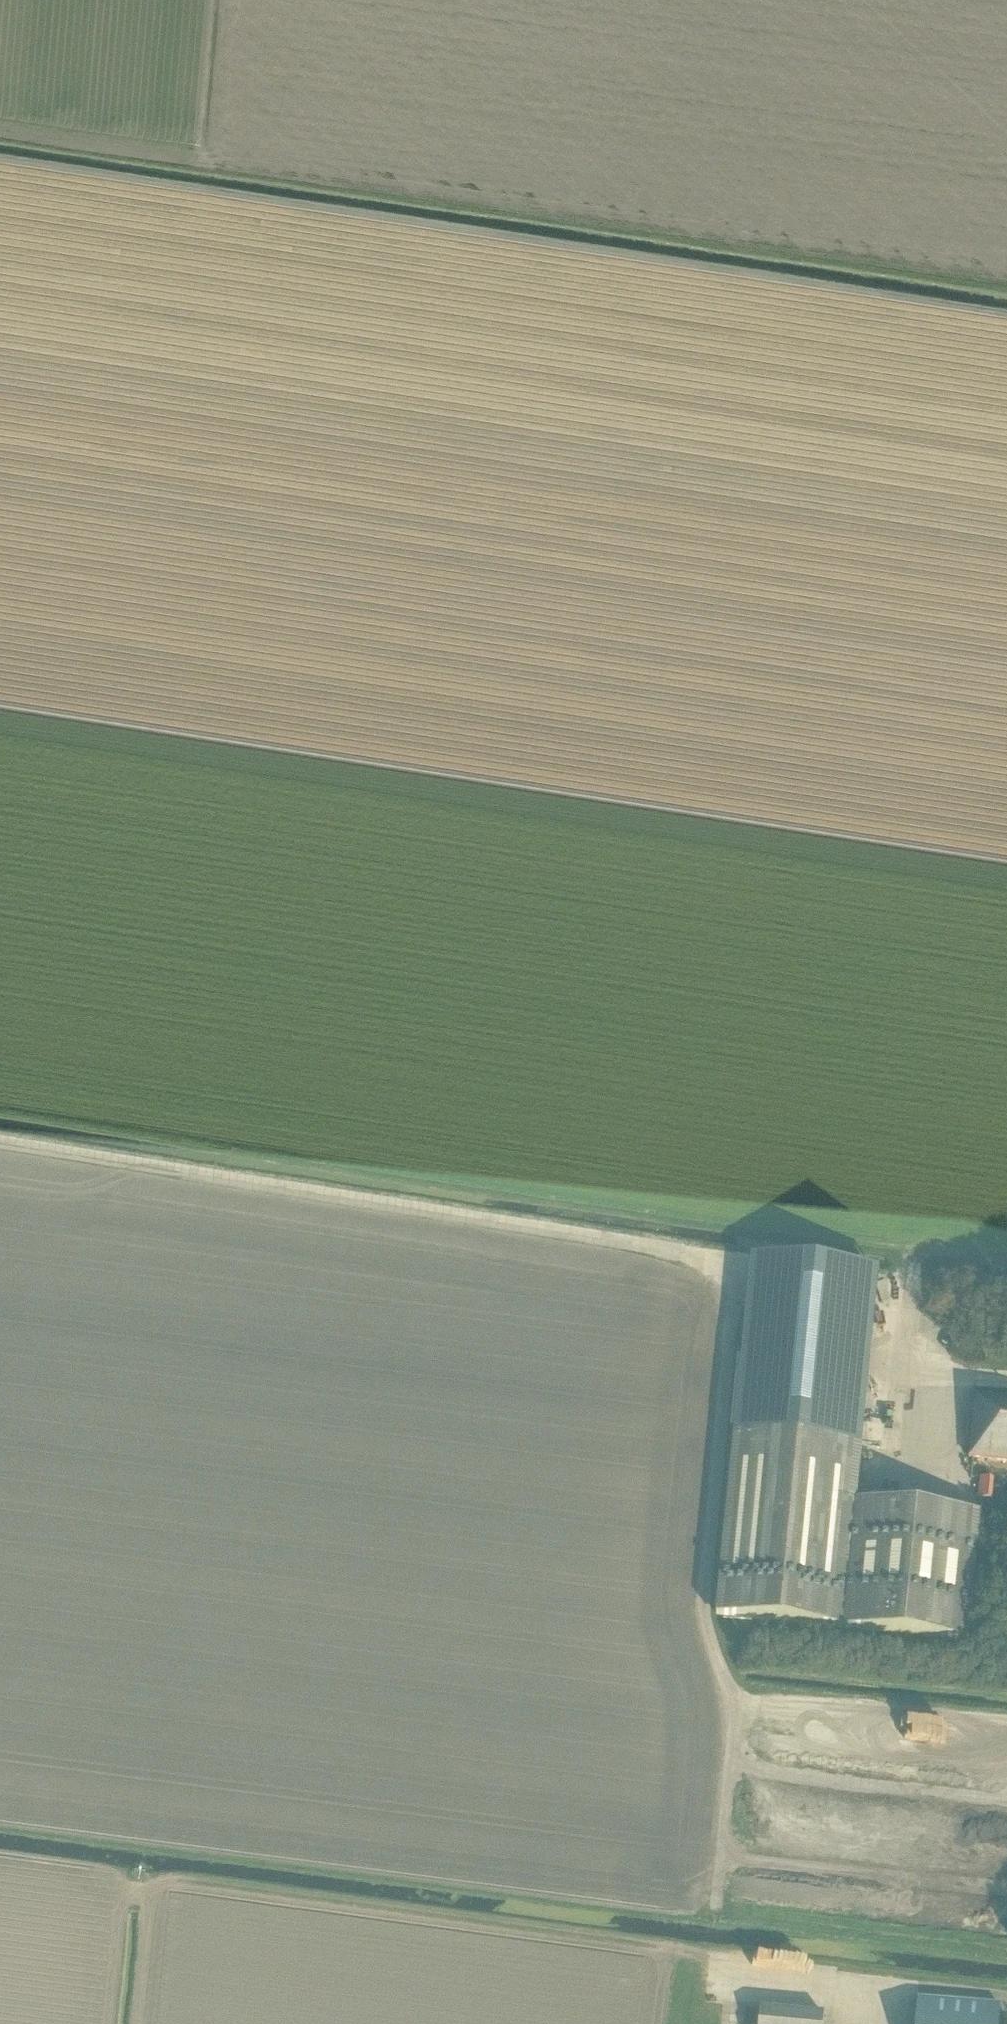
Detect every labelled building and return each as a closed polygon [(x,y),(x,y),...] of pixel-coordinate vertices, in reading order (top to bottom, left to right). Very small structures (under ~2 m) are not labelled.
[(978,1395),(975,1414),(972,1413),(969,1459),(1006,1462),(1006,1398),(978,1395)] [(736,1436),(716,1614),(967,1639),(981,1520),(857,1508),(863,1448),(862,1448),(865,1420),(822,1416),(818,1447),(736,1436)] [(986,1469),(985,1490),(999,1491),(1000,1470),(986,1469)] [(916,2023),(999,2023),(1000,2005),(919,1998),(916,2023)] [(759,2023),(823,2023),(825,2014),(760,2008),(759,2023)]
